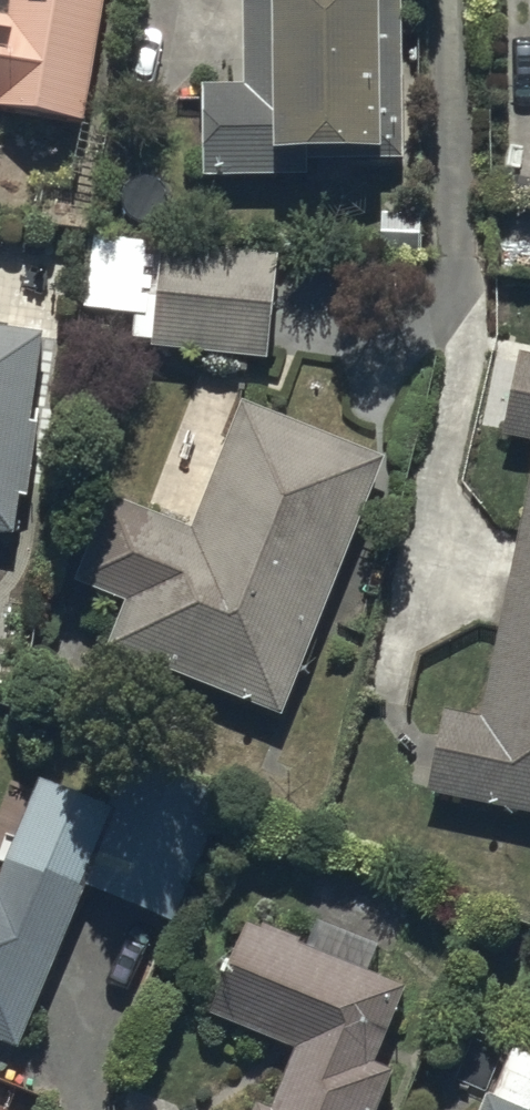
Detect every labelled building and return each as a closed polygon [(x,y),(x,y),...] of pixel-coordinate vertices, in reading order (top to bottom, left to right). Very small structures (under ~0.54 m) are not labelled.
[(83,126),(105,0),(0,0),(0,112),(83,126)] [(240,89),(199,89),(201,180),(264,179),(264,162),(399,160),(396,0),(239,0),(240,89)] [(272,260),(140,249),(132,352),(263,363),(272,260)] [(12,536),(16,498),(24,499),(41,332),(0,328),(0,534),(12,536)] [(520,357),(516,357),(499,442),(529,448),(529,359),(520,357)] [(383,461),(239,406),(191,531),(106,498),(73,582),(122,601),(103,649),(283,718),(383,461)] [(485,720),(441,711),(423,800),(529,821),(529,493),(485,720)] [(15,1053),(83,889),(172,926),(224,801),(125,760),(103,813),(36,786),(0,873),(0,1046),(15,1053)] [(243,927),(206,1020),(292,1054),(269,1109),(375,1109),(389,1076),(371,1069),(402,992),(295,950),(298,944),(261,929),(260,934),(243,927)] [(485,1098),(481,1109),(513,1109),(485,1098)]
